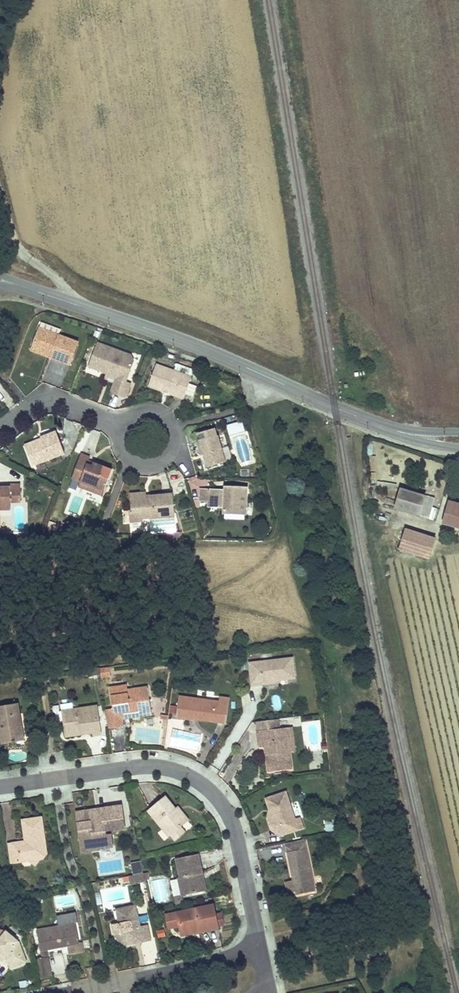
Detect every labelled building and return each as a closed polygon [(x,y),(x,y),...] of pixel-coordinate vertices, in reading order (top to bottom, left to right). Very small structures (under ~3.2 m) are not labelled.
[(33,346),(52,353),(59,335),(40,328),(33,346)] [(79,343),(59,335),(52,353),(51,358),(70,365),(79,343)] [(131,356),(98,343),(89,367),(108,374),(111,376),(110,379),(116,381),(115,383),(112,391),(114,394),(123,398),(127,396),(131,384),(127,383),(124,382),(127,373),(131,371),(134,363),(135,362),(132,356),(131,356)] [(52,353),(33,346),(32,351),(51,358),(52,353)] [(192,377),(157,365),(149,387),(163,392),(166,391),(169,392),(170,394),(184,399),(192,377)] [(110,379),(111,376),(108,374),(106,380),(115,383),(116,381),(110,379)] [(230,436),(244,430),(241,421),(226,426),(230,436)] [(226,462),(219,437),(217,437),(215,430),(198,434),(204,454),(207,453),(208,457),(205,458),(207,467),(226,462)] [(41,439),(42,442),(49,460),(65,454),(57,432),(41,438),(41,439)] [(41,439),(25,445),(26,449),(42,442),(41,439)] [(33,466),(49,460),(42,442),(26,449),(33,466)] [(72,478),(81,481),(87,465),(88,461),(90,456),(81,453),(72,478)] [(87,465),(81,481),(104,490),(109,479),(100,476),(104,467),(95,464),(93,467),(87,465)] [(100,476),(109,479),(112,470),(104,467),(100,476)] [(79,485),(103,494),(104,490),(81,481),(79,485)] [(2,510),(2,503),(11,502),(21,502),(21,485),(11,485),(11,487),(0,487),(0,510),(2,510)] [(225,490),(224,508),(224,511),(246,512),(247,487),(233,486),(233,490),(225,490)] [(214,507),(224,508),(225,490),(201,489),(200,501),(209,502),(209,498),(215,499),(214,507)] [(407,512),(413,492),(401,489),(395,509),(407,512)] [(140,518),(153,516),(151,497),(145,498),(144,494),(144,492),(130,493),(132,511),(139,511),(140,518)] [(407,512),(420,516),(425,496),(413,492),(407,512)] [(151,495),(151,497),(153,516),(173,515),(171,493),(151,495)] [(429,519),(435,498),(430,496),(423,517),(429,519)] [(450,502),(443,523),(458,528),(458,505),(450,502)] [(139,511),(132,511),(129,512),(130,521),(140,520),(140,518),(139,511)] [(434,538),(404,529),(398,550),(427,558),(434,538)] [(294,661),(251,666),(254,689),(264,688),(264,684),(272,683),(275,679),(280,678),(281,683),(296,681),(294,661)] [(264,684),(264,688),(277,687),(281,683),(280,678),(275,679),(272,683),(264,684)] [(126,689),(109,692),(112,711),(106,712),(108,730),(124,728),(123,721),(122,714),(127,713),(128,717),(143,715),(143,712),(151,711),(149,698),(141,699),(140,692),(127,694),(126,689)] [(282,708),(279,696),(273,697),(276,709),(282,708)] [(199,722),(225,726),(229,700),(220,699),(219,703),(181,697),(178,719),(195,722),(196,719),(200,720),(199,722)] [(3,746),(13,744),(14,746),(17,746),(17,743),(14,744),(13,739),(21,738),(20,729),(22,729),(19,707),(0,710),(0,731),(1,734),(3,746)] [(96,708),(71,711),(72,715),(61,717),(64,739),(80,737),(79,733),(90,731),(91,735),(91,738),(100,737),(96,708)] [(152,717),(151,711),(143,712),(143,715),(128,717),(127,713),(122,714),(123,721),(152,717)] [(257,723),(259,734),(282,731),(281,721),(257,723)] [(22,729),(20,729),(21,738),(13,739),(14,744),(17,743),(24,742),(22,729)] [(282,731),(259,734),(260,748),(266,747),(269,747),(270,756),(268,756),(269,774),(293,771),(291,754),(297,753),(294,730),(282,731)] [(296,822),(287,794),(267,801),(270,810),(273,809),(276,817),(273,818),(276,828),(278,829),(281,837),(303,830),(300,821),(296,822)] [(147,815),(168,839),(170,838),(175,834),(180,829),(184,826),(174,814),(176,812),(165,799),(147,815)] [(109,813),(101,815),(102,818),(97,819),(96,814),(77,818),(85,857),(102,854),(101,852),(115,849),(112,838),(107,839),(105,829),(112,828),(113,830),(116,830),(117,833),(125,831),(121,809),(109,811),(109,813)] [(270,833),(278,838),(281,837),(278,829),(276,828),(273,818),(276,817),(273,809),(270,810),(267,822),(270,833)] [(174,814),(184,826),(188,822),(178,810),(176,812),(174,814)] [(42,820),(23,822),(26,840),(30,844),(27,848),(24,844),(9,846),(11,865),(19,864),(29,863),(34,857),(40,861),(44,861),(47,856),(47,853),(41,848),(40,842),(45,842),(42,820)] [(113,830),(112,828),(105,829),(107,839),(112,838),(118,837),(117,833),(116,830),(113,830)] [(175,843),(185,835),(180,829),(175,834),(170,838),(175,843)] [(296,897),(315,894),(305,842),(286,846),(291,875),(294,874),(295,882),(293,882),(293,883),(295,894),(296,897)] [(34,857),(29,863),(35,867),(40,861),(34,857)] [(199,857),(176,862),(180,880),(178,880),(182,898),(202,894),(198,877),(203,876),(199,857)] [(144,883),(143,875),(128,878),(129,886),(144,883)] [(202,894),(206,893),(203,876),(198,877),(202,894)] [(288,895),(295,894),(293,883),(286,884),(288,895)] [(212,907),(177,914),(181,934),(199,930),(200,935),(217,932),(216,928),(214,919),(212,907)] [(137,909),(118,913),(121,927),(112,929),(114,938),(115,938),(121,937),(123,947),(135,945),(134,941),(138,940),(139,944),(151,942),(148,928),(141,929),(137,909)] [(222,918),(214,919),(216,928),(224,927),(222,918)] [(80,946),(76,925),(38,932),(42,954),(48,953),(62,950),(61,947),(67,946),(67,949),(69,949),(70,957),(84,954),(82,946),(80,946)] [(103,927),(105,940),(113,938),(111,926),(103,927)] [(199,930),(181,934),(182,939),(200,935),(199,930)] [(6,958),(11,969),(27,963),(19,944),(5,933),(0,932),(0,953),(6,958)] [(35,962),(38,980),(52,977),(49,959),(43,960),(35,962)]
